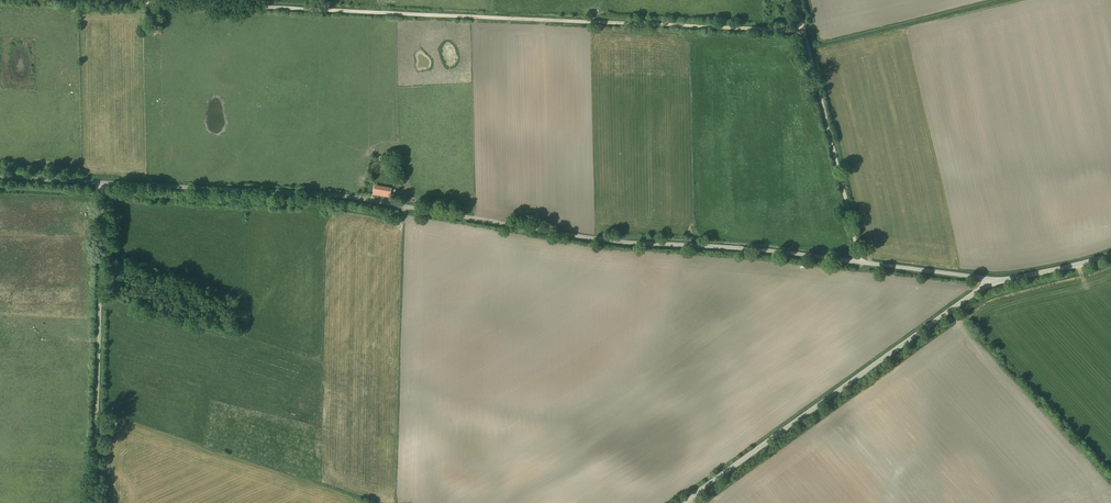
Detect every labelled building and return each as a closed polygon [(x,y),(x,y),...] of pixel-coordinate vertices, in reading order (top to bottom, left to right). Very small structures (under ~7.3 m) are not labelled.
[(390,191),(374,188),(373,194),(389,197),(390,191)]
